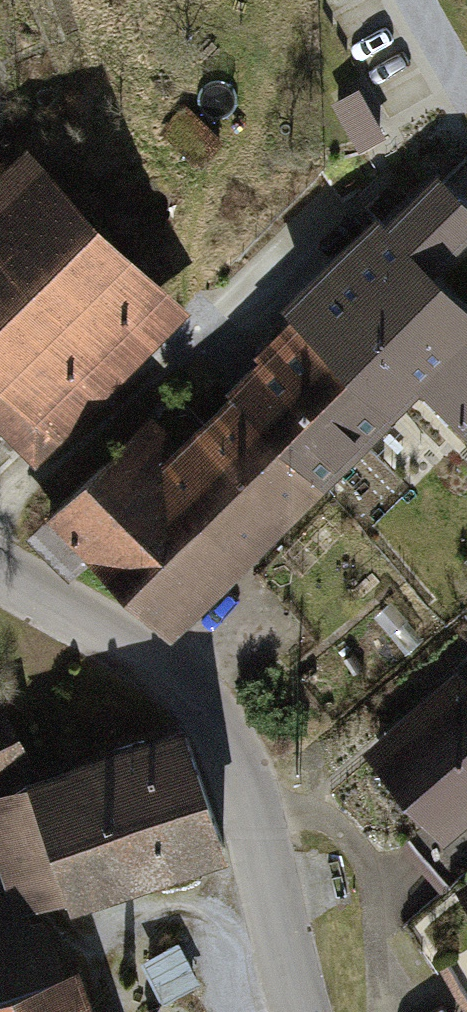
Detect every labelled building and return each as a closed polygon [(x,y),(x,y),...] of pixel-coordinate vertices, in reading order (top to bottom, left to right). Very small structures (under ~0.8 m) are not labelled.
[(379,135),(360,99),(340,110),(358,146),(379,135)] [(218,138),(185,108),(165,129),(199,160),(218,138)] [(154,285),(37,166),(0,203),(0,368),(54,422),(98,376),(80,359),(154,285)] [(164,628),(414,381),(460,427),(466,420),(466,316),(422,270),(466,226),(466,213),(438,183),(385,234),(383,233),(262,351),(275,366),(211,429),(172,389),(147,415),(149,417),(49,512),(164,628)] [(386,752),(447,823),(466,805),(466,692),(462,687),(438,708),(433,702),(406,725),(411,731),(386,752)] [(0,714),(0,770),(27,757),(4,712),(0,714)] [(186,737),(50,783),(46,772),(30,777),(34,789),(0,801),(0,829),(20,886),(24,900),(66,885),(70,897),(223,846),(186,737)] [(48,926),(34,931),(24,900),(20,886),(0,893),(0,1011),(78,1011),(48,926)] [(174,949),(149,962),(167,996),(192,983),(174,949)]
